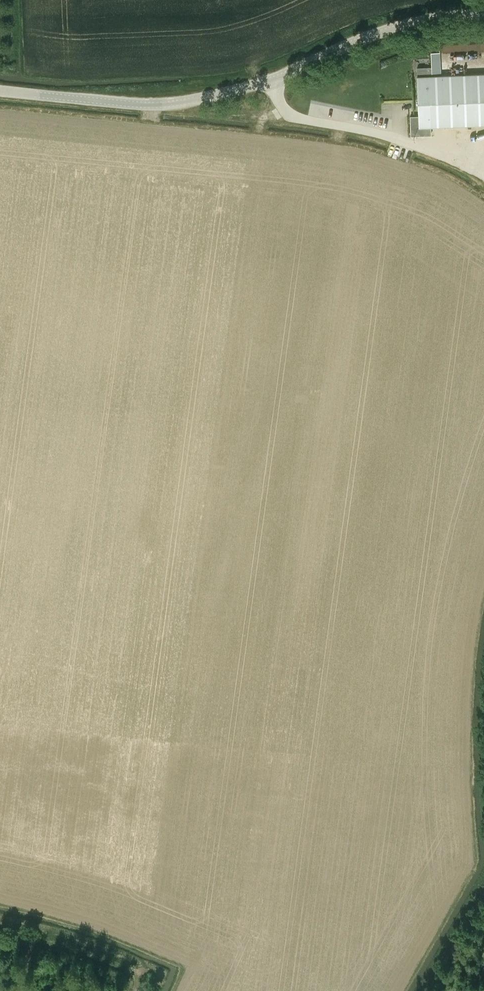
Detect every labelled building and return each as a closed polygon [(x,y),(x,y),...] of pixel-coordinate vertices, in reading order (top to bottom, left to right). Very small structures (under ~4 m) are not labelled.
[(417,76),(441,75),(440,52),(431,52),(432,67),(417,67),(417,76)] [(410,116),(411,135),(431,135),(431,126),(483,124),(483,74),(441,75),(417,76),(419,116),(410,116)]
